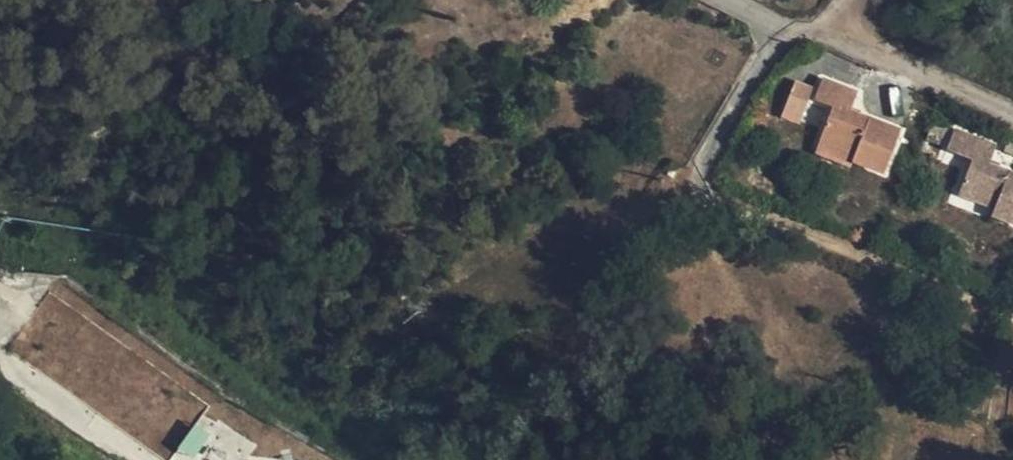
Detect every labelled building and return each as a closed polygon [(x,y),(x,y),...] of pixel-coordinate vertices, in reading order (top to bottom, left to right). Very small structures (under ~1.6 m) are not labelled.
[(869,141),(867,147),(892,162),(910,128),(866,105),(876,84),(843,66),(833,84),(855,96),(840,125),(869,141)] [(800,124),(815,87),(795,79),(780,116),(800,124)] [(862,155),(867,147),(869,141),(840,125),(832,140),(862,155)] [(999,166),(1006,146),(961,129),(954,149),(980,158),(968,190),(1002,204),(1000,210),(1012,216),(1012,171),(999,166)] [(15,382),(133,459),(338,459),(294,436),(212,387),(66,272),(16,273),(0,265),(0,361),(15,382)]
